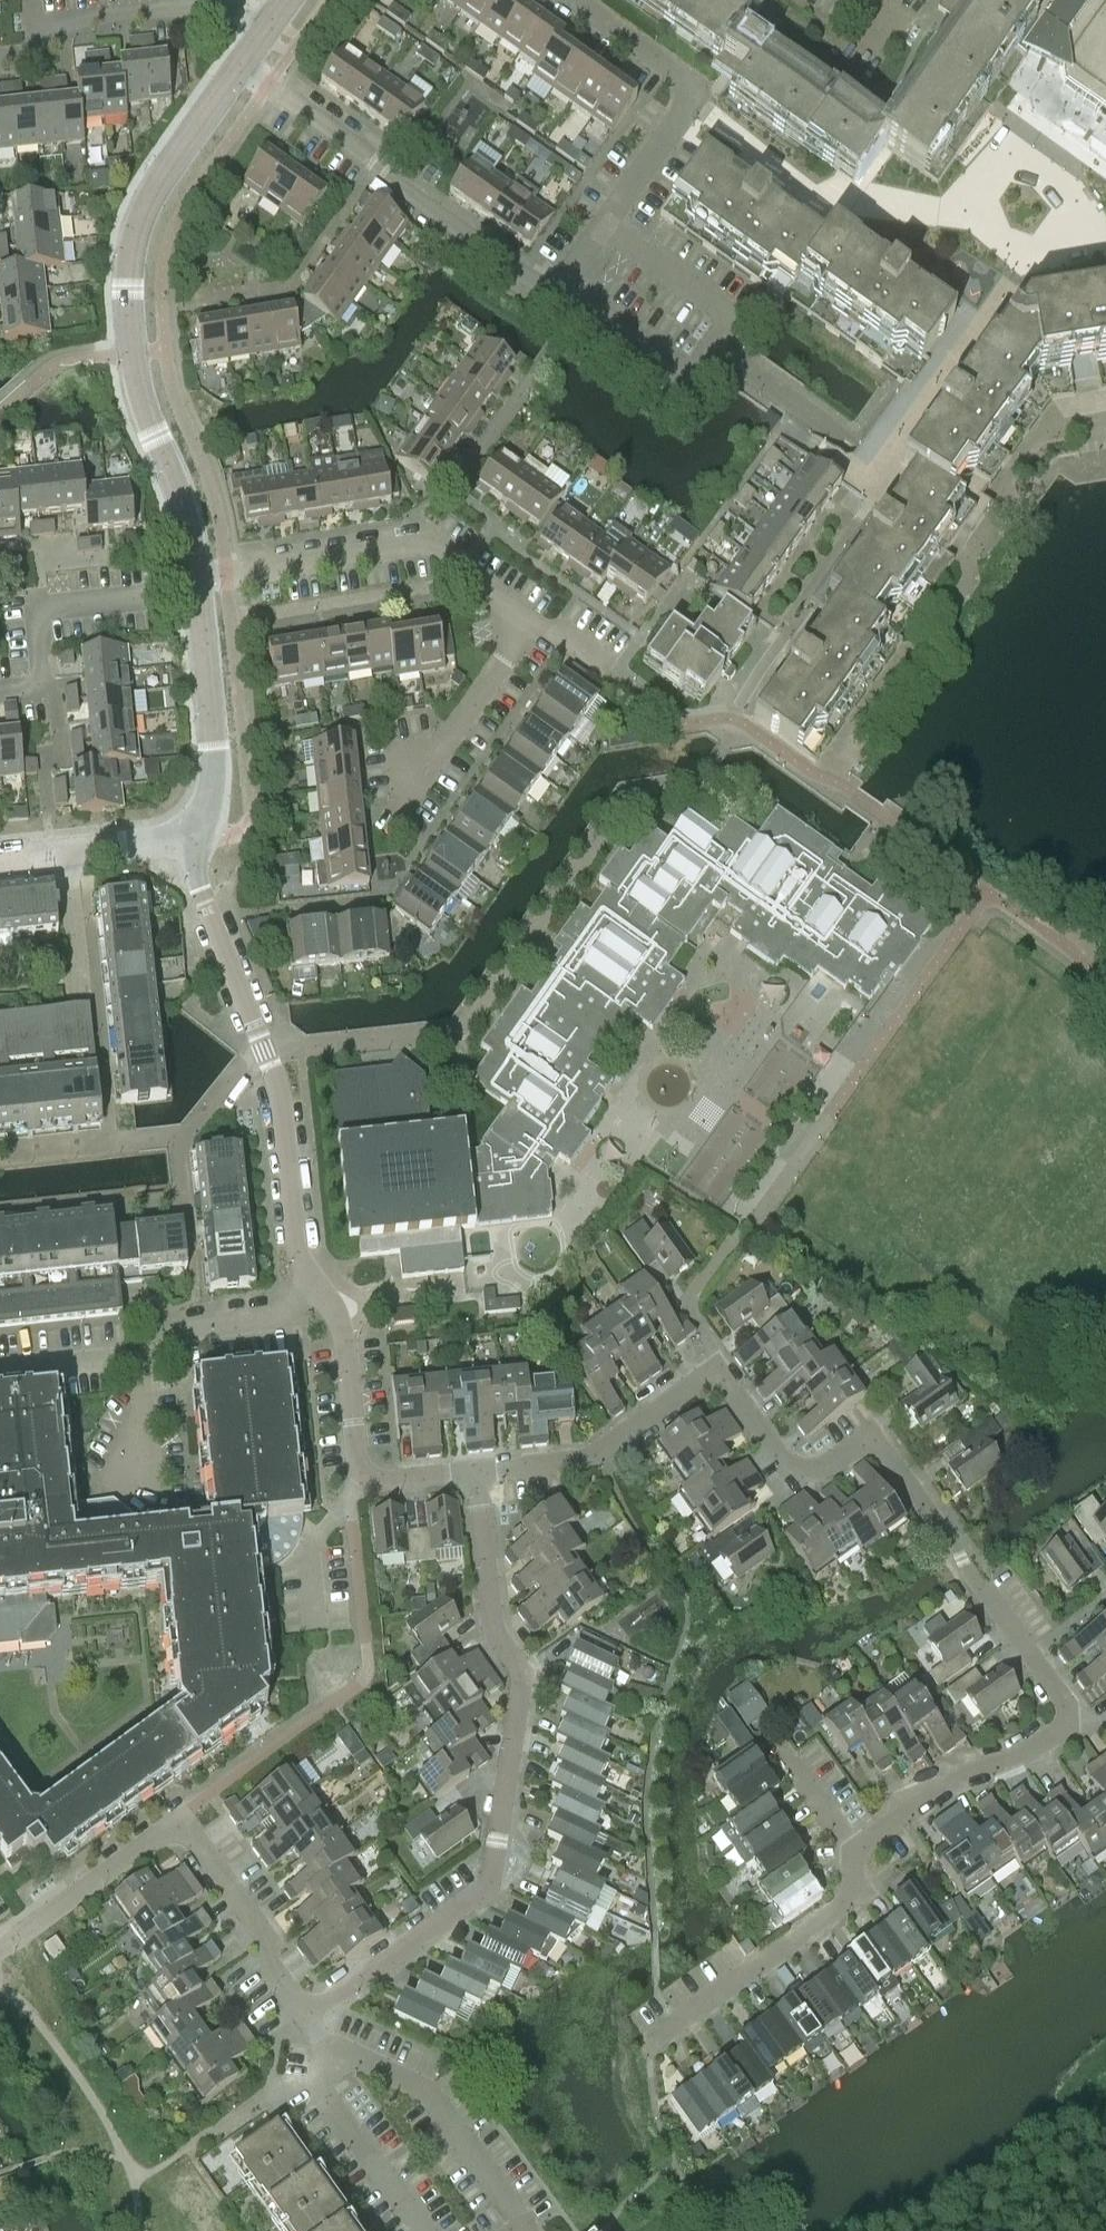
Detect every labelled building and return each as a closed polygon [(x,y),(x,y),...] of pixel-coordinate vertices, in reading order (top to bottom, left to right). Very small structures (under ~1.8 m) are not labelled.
[(460,12),(468,0),(444,0),(460,12)] [(460,12),(479,26),(498,0),(468,0),(460,12)] [(499,40),(523,6),(515,0),(498,0),(479,26),(499,40)] [(647,2),(671,20),(696,37),(720,55),(714,64),(739,81),(730,92),(756,110),(781,128),(805,145),(830,163),(855,181),(881,144),(882,143),(885,138),(882,136),(860,120),(835,103),(811,85),(786,68),(761,50),(748,41),(753,34),(752,24),(747,20),(752,13),(734,0),(644,0),(647,2)] [(938,9),(960,26),(948,42),(948,43),(944,48),(930,67),(913,92),(896,116),(895,117),(891,123),(882,136),(885,138),(882,143),(881,144),(892,152),(894,154),(910,165),(912,167),(923,174),(937,184),(938,182),(938,181),(943,175),(949,166),(953,161),(954,160),(980,123),(988,112),(990,110),(990,109),(995,102),(996,101),(1007,85),(1012,89),(1013,89),(1015,91),(1017,92),(1018,93),(1029,101),(1028,101),(1029,103),(1029,106),(1032,108),(1039,112),(1053,122),(1072,119),(1105,143),(1105,144),(1105,0),(944,0),(938,9)] [(386,13),(395,20),(401,11),(392,5),(386,13)] [(523,6),(499,40),(519,54),(543,20),(523,6)] [(410,18),(401,11),(395,20),(404,26),(410,18)] [(376,28),(385,34),(391,25),(382,19),(376,28)] [(519,54),(538,67),(539,68),(557,43),(558,43),(564,35),(543,20),(519,54)] [(400,32),(391,25),(385,34),(394,41),(400,32)] [(425,41),(434,48),(440,39),(431,33),(425,41)] [(152,37),(140,38),(142,49),(154,48),(152,37)] [(130,51),(142,49),(140,38),(128,40),(130,51)] [(440,39),(434,48),(443,54),(449,46),(440,39)] [(539,68),(538,67),(531,76),(552,90),(576,57),(558,43),(557,43),(539,68)] [(320,81),(341,96),(365,62),(345,47),(320,81)] [(424,62),(430,53),(421,47),(415,56),(424,62)] [(109,52),(97,54),(98,65),(110,64),(109,52)] [(439,60),(430,53),(424,62),(433,68),(439,60)] [(86,66),(98,65),(97,54),(85,55),(86,66)] [(166,56),(143,58),(148,103),(171,101),(166,56)] [(552,90),(572,104),(596,71),(576,57),(552,90)] [(125,106),(126,106),(148,103),(143,58),(120,61),(121,72),(125,106)] [(464,69),(473,76),(480,67),(470,61),(464,69)] [(341,96),(360,110),(385,76),(365,62),(341,96)] [(480,67),(473,76),(482,82),(489,74),(480,67)] [(615,85),(596,71),(572,104),(591,118),(615,85)] [(127,116),(126,106),(125,106),(121,72),(99,74),(103,119),(127,116)] [(81,121),(103,119),(99,74),(75,76),(78,98),(81,121)] [(360,110),(380,123),(404,90),(385,76),(360,110)] [(66,79),(54,80),(55,91),(67,90),(66,79)] [(43,92),(55,91),(54,80),(42,81),(43,92)] [(20,84),(8,85),(10,96),(22,95),(20,84)] [(10,96),(8,85),(0,86),(0,97),(10,96)] [(636,99),(615,85),(591,118),(612,133),(636,99)] [(503,97),(513,104),(519,95),(510,88),(503,97)] [(425,104),(404,90),(380,123),(401,138),(402,136),(412,122),(425,104)] [(78,98),(56,100),(61,145),(84,142),(81,121),(78,98)] [(56,100),(33,102),(38,147),(61,145),(56,100)] [(16,150),(38,147),(33,102),(11,105),(16,150)] [(16,150),(11,105),(0,106),(0,151),(16,150)] [(516,122),(525,129),(531,120),(522,114),(516,122)] [(531,120),(525,129),(534,135),(540,127),(531,120)] [(423,129),(412,122),(402,136),(412,144),(423,129)] [(506,136),(515,143),(521,134),(512,128),(506,136)] [(530,141),(521,134),(515,143),(524,150),(530,141)] [(578,139),(571,148),(579,154),(586,145),(578,139)] [(555,150),(564,157),(570,148),(561,141),(555,150)] [(571,148),(570,148),(564,157),(585,171),(591,163),(579,154),(571,148)] [(241,185),(262,199),(286,166),(265,151),(241,185)] [(1066,275),(1058,277),(1051,286),(1053,297),(997,306),(963,312),(860,239),(855,246),(832,229),(825,239),(763,195),(768,189),(757,181),(752,187),(704,153),(660,215),(782,302),(784,299),(881,368),(903,384),(852,456),(845,457),(838,452),(825,470),(842,482),(842,483),(873,507),(874,506),(875,506),(872,511),(880,517),(827,592),(839,599),(795,661),(788,656),(780,667),(787,672),(753,720),(815,764),(902,642),(897,639),(953,561),(944,555),(975,512),(946,492),(954,481),(962,469),(988,488),(1052,399),(1074,395),(1068,363),(1082,360),(1095,359),(1100,391),(1105,390),(1105,269),(1066,275)] [(545,165),(554,171),(560,162),(551,156),(545,165)] [(449,192),(469,207),(493,173),(473,158),(449,192)] [(581,177),(560,162),(554,171),(574,186),(581,177)] [(262,199),(281,213),(305,179),(286,166),(262,199)] [(108,172),(87,174),(89,187),(110,185),(108,172)] [(469,207),(489,221),(513,187),(493,173),(469,207)] [(326,194),(305,179),(281,213),(302,228),(326,194)] [(518,180),(513,187),(489,221),(509,235),(533,201),(538,194),(518,180)] [(366,212),(359,222),(393,246),(408,226),(363,194),(356,205),(366,212)] [(11,200),(14,224),(59,220),(56,196),(11,200)] [(533,201),(509,235),(529,249),(553,215),(533,201)] [(230,221),(220,214),(214,223),(223,230),(230,221)] [(14,224),(16,247),(61,242),(59,220),(14,224)] [(345,232),(341,238),(379,266),(393,246),(359,222),(350,235),(345,232)] [(254,251),(260,243),(252,236),(245,245),(254,251)] [(379,266),(341,238),(336,245),(341,248),(331,261),(365,285),(379,266)] [(63,266),(61,242),(16,247),(18,269),(18,270),(42,267),(42,268),(63,266)] [(270,249),(260,243),(254,251),(264,258),(270,249)] [(7,247),(0,248),(0,260),(8,259),(7,247)] [(317,271),(313,278),(351,305),(365,285),(331,261),(322,275),(317,271)] [(42,268),(42,267),(18,270),(18,269),(0,271),(0,295),(44,290),(42,268)] [(351,305),(313,278),(308,284),(313,287),(303,301),(298,304),(312,327),(326,318),(337,326),(351,305)] [(44,290),(0,295),(0,307),(1,307),(2,317),(47,312),(44,290)] [(275,305),(267,306),(275,353),(300,349),(298,336),(312,327),(298,304),(293,308),(276,310),(275,305)] [(260,313),(244,316),(251,357),(275,353),(267,306),(259,308),(260,313)] [(47,312),(2,317),(3,329),(0,329),(0,341),(49,336),(47,312)] [(227,313),(220,314),(227,361),(251,357),(244,316),(228,318),(227,313)] [(227,361),(220,314),(212,316),(213,321),(196,324),(203,365),(227,361)] [(479,340),(465,360),(503,387),(508,381),(503,378),(513,364),(479,340)] [(465,360),(451,380),(485,404),(494,391),(499,394),(503,387),(465,360)] [(287,379),(281,380),(283,392),(294,390),(292,382),(287,379)] [(475,417),(485,404),(451,380),(437,399),(475,427),(480,420),(475,417)] [(437,399),(423,419),(457,443),(466,430),(471,433),(475,427),(437,399)] [(522,409),(517,416),(530,426),(535,419),(522,409)] [(768,414),(753,434),(765,442),(780,422),(768,414)] [(337,419),(328,421),(330,431),(335,430),(338,426),(337,419)] [(423,419),(409,439),(447,466),(452,459),(447,456),(457,443),(423,419)] [(254,436),(245,438),(246,448),(256,446),(254,436)] [(443,472),(447,466),(409,439),(395,459),(428,483),(438,469),(443,472)] [(569,443),(561,455),(567,459),(576,448),(569,443)] [(772,449),(766,457),(777,465),(782,457),(772,449)] [(498,499),(522,466),(502,451),(474,489),(482,494),(485,490),(498,499)] [(357,457),(366,512),(374,510),(373,505),(390,502),(382,452),(357,457)] [(357,457),(333,461),(341,510),(357,508),(358,513),(366,512),(357,457)] [(777,465),(766,457),(760,465),(771,473),(777,465)] [(309,462),(311,473),(319,520),(326,518),(325,513),(341,510),(333,461),(333,458),(309,462)] [(508,513),(515,518),(542,479),(547,472),(527,458),(522,466),(498,499),(511,509),(508,513)] [(809,458),(795,478),(828,502),(842,483),(842,482),(825,470),(809,458)] [(63,513),(85,511),(83,487),(81,466),(58,468),(63,513)] [(262,472),(271,528),(279,526),(278,521),(294,518),(287,477),(285,466),(262,470),(262,472)] [(40,516),(63,513),(58,468),(35,471),(40,516)] [(18,518),(40,516),(35,471),(13,473),(18,518)] [(263,529),(271,528),(262,472),(230,478),(232,493),(240,492),(246,526),(263,523),(263,529)] [(18,518),(13,473),(0,474),(0,540),(20,538),(18,518)] [(311,473),(287,477),(294,518),(310,516),(311,521),(319,520),(311,473)] [(795,478),(782,496),(815,520),(828,502),(795,478)] [(562,494),(542,479),(515,518),(521,522),(524,518),(538,528),(562,494)] [(129,482),(105,485),(110,529),(133,527),(129,482)] [(105,485),(83,487),(85,511),(87,532),(110,529),(105,485)] [(745,486),(739,494),(750,502),(756,494),(745,486)] [(750,502),(739,494),(733,502),(744,510),(750,502)] [(782,496),(768,515),(802,539),(815,520),(782,496)] [(560,556),(584,523),(563,508),(536,546),(544,552),(547,547),(560,556)] [(768,515),(755,533),(789,557),(802,539),(768,515)] [(53,523),(41,524),(42,536),(54,534),(53,523)] [(570,570),(576,575),(604,537),(584,523),(560,556),(573,566),(570,570)] [(719,523),(713,531),(724,539),(730,531),(719,523)] [(31,537),(42,536),(41,524),(29,526),(31,537)] [(724,539),(713,531),(707,540),(718,547),(724,539)] [(135,534),(136,547),(146,545),(145,533),(135,534)] [(755,533),(742,552),(775,576),(789,557),(755,533)] [(122,537),(124,548),(135,547),(134,536),(122,537)] [(600,585),(606,576),(605,576),(623,551),(622,550),(604,537),(576,575),(583,579),(586,575),(600,585)] [(100,540),(88,541),(89,552),(101,551),(100,540)] [(77,553),(89,552),(88,541),(76,542),(77,553)] [(615,590),(622,594),(649,556),(628,541),(622,550),(623,551),(605,576),(606,576),(619,585),(615,590)] [(742,552),(729,570),(762,594),(775,576),(742,552)] [(669,570),(649,556),(622,594),(628,599),(631,594),(645,604),(669,570)] [(697,577),(697,576),(703,568),(692,560),(686,569),(697,577)] [(748,614),(762,594),(729,570),(715,590),(748,614)] [(671,624),(645,660),(664,673),(660,678),(681,693),(684,688),(703,701),(721,676),(727,680),(730,680),(735,673),(735,670),(728,665),(755,627),(725,605),(698,642),(671,624)] [(388,626),(363,631),(370,672),(393,668),(394,668),(389,637),(390,637),(388,626)] [(450,627),(413,633),(419,674),(444,670),(443,660),(455,658),(450,627)] [(363,631),(340,635),(347,676),(370,672),(363,631)] [(395,678),(419,674),(413,633),(390,637),(389,637),(394,668),(393,668),(395,678)] [(340,635),(316,639),(323,679),(347,676),(340,635)] [(299,683),(323,679),(316,639),(292,642),(299,683)] [(274,688),(299,683),(292,642),(268,647),(274,688)] [(82,653),(84,676),(129,671),(126,648),(82,653)] [(63,667),(74,665),(73,654),(62,655),(63,667)] [(572,666),(565,676),(580,687),(587,676),(572,666)] [(129,671),(84,676),(87,699),(131,694),(129,671)] [(464,679),(456,673),(449,682),(457,689),(464,679)] [(597,699),(580,687),(565,676),(563,675),(553,689),(549,686),(544,692),(582,719),(591,726),(606,706),(597,699)] [(66,700),(77,699),(76,687),(65,688),(66,700)] [(534,715),(568,739),(582,719),(544,692),(539,699),(544,702),(534,715)] [(87,699),(89,721),(134,716),(131,694),(87,699)] [(77,699),(66,700),(68,713),(79,711),(77,699)] [(411,699),(400,701),(401,712),(413,710),(411,699)] [(390,714),(401,712),(400,701),(389,703),(390,714)] [(6,724),(18,722),(16,703),(4,705),(6,724)] [(363,707),(352,709),(354,720),(365,718),(363,707)] [(343,721),(354,720),(352,709),(341,711),(343,721)] [(316,715),(305,717),(307,727),(318,726),(316,715)] [(554,759),(568,739),(534,715),(525,728),(521,724),(516,731),(554,759)] [(89,721),(91,744),(136,739),(134,716),(89,721)] [(296,729),(307,727),(305,717),(294,719),(296,729)] [(349,730),(322,734),(322,742),(327,741),(350,739),(349,730)] [(0,779),(24,776),(19,731),(0,733),(0,777),(0,779)] [(516,741),(506,754),(540,778),(554,759),(516,731),(511,738),(516,741)] [(71,746),(82,745),(81,733),(70,734),(71,746)] [(622,738),(609,740),(611,749),(624,747),(622,738)] [(139,762),(136,739),(91,744),(94,766),(117,764),(118,764),(139,762)] [(311,743),(314,768),(355,764),(353,739),(350,739),(327,741),(322,742),(311,743)] [(82,745),(71,746),(73,758),(84,757),(82,745)] [(526,798),(540,778),(506,754),(497,767),(493,764),(488,771),(526,798)] [(274,772),(285,771),(284,760),(273,761),(274,772)] [(35,761),(24,762),(25,776),(37,775),(35,761)] [(72,768),(75,791),(120,786),(118,764),(117,764),(94,766),(72,768)] [(317,792),(358,788),(355,764),(314,768),(317,792)] [(285,771),(274,772),(276,783),(286,782),(285,771)] [(512,818),(526,798),(488,771),(483,777),(488,780),(478,794),(512,818)] [(55,794),(66,793),(65,782),(54,783),(55,794)] [(122,810),(120,786),(75,791),(77,815),(122,810)] [(361,811),(358,788),(317,792),(319,816),(361,811)] [(66,793),(55,794),(56,806),(67,804),(66,793)] [(460,810),(498,838),(512,818),(478,794),(469,807),(464,804),(460,810)] [(280,820),(290,819),(289,808),(278,809),(280,820)] [(609,889),(590,915),(667,969),(706,915),(713,921),(726,903),(743,915),(730,933),(777,967),(783,959),(810,979),(817,970),(815,969),(870,892),(843,873),(845,870),(827,858),(833,850),(776,809),(757,837),(729,817),(715,837),(686,817),(666,844),(648,831),(628,859),(619,852),(598,881),(609,889)] [(484,857),(498,838),(460,810),(455,817),(460,820),(450,833),(484,857)] [(322,840),(363,835),(361,811),(319,816),(322,840)] [(26,812),(5,814),(6,822),(27,820),(26,812)] [(291,830),(290,819),(280,820),(281,831),(291,830)] [(432,849),(470,877),(484,857),(450,833),(441,846),(436,843),(432,849)] [(366,859),(363,835),(322,840),(325,864),(366,859)] [(456,896),(470,877),(432,849),(427,856),(432,859),(422,872),(456,896)] [(274,869),(284,868),(283,857),(273,858),(274,869)] [(366,859),(325,864),(316,865),(318,890),(369,884),(366,859)] [(286,879),(284,868),(274,869),(275,880),(286,879)] [(404,889),(442,916),(456,896),(422,872),(413,885),(408,882),(404,889)] [(97,883),(98,898),(118,896),(116,881),(97,883)] [(815,969),(817,970),(844,989),(847,986),(869,1001),(887,976),(893,980),(933,923),(905,904),(906,902),(905,901),(904,903),(877,884),(878,882),(877,881),(870,892),(815,969)] [(29,889),(34,934),(58,932),(53,887),(29,889)] [(34,934),(29,889),(6,892),(11,937),(34,934)] [(428,937),(442,916),(404,889),(399,895),(404,898),(394,912),(389,915),(402,938),(417,929),(428,937)] [(6,892),(0,892),(0,938),(11,937),(6,892)] [(98,898),(101,922),(146,917),(151,917),(149,893),(118,896),(98,898)] [(466,1153),(474,1225),(551,1217),(547,1175),(559,1157),(570,1165),(590,1136),(579,1128),(612,1082),(585,1063),(603,1037),(614,1044),(633,1017),(652,1030),(673,1001),(671,1000),(684,981),(667,969),(590,915),(580,907),(559,936),(570,944),(532,998),(521,990),(481,1047),(490,1053),(470,1081),(509,1108),(478,1151),(466,1153)] [(358,916),(363,962),(388,960),(387,947),(402,938),(389,915),(384,918),(367,920),(366,915),(358,916)] [(339,965),(363,962),(358,916),(350,916),(351,922),(335,924),(339,965)] [(148,940),(146,917),(101,922),(103,945),(148,940)] [(318,920),(310,921),(315,967),(339,965),(335,924),(319,925),(318,920)] [(259,922),(248,925),(252,936),(269,931),(267,921),(259,922)] [(290,970),(315,967),(310,921),(303,921),(303,927),(286,929),(290,970)] [(103,945),(106,967),(151,962),(148,940),(103,945)] [(153,985),(151,962),(106,967),(108,990),(153,985)] [(153,985),(108,990),(111,1013),(155,1008),(153,985)] [(89,1007),(42,1012),(54,1127),(101,1122),(89,1007)] [(155,1008),(111,1013),(113,1035),(158,1030),(155,1008)] [(54,1127),(42,1012),(0,1017),(0,1047),(9,1132),(54,1127)] [(113,1035),(115,1058),(160,1053),(158,1030),(113,1035)] [(9,1132),(0,1047),(0,1133),(9,1132)] [(115,1058),(118,1080),(163,1076),(160,1053),(115,1058)] [(475,1228),(474,1225),(466,1153),(464,1128),(430,1131),(424,1077),(400,1057),(391,1069),(332,1075),(335,1105),(332,1105),(335,1135),(337,1135),(348,1242),(357,1241),(359,1257),(399,1253),(461,1246),(459,1230),(475,1228)] [(165,1100),(163,1076),(118,1080),(120,1104),(165,1100)] [(194,1154),(197,1178),(242,1173),(240,1149),(194,1154)] [(242,1173),(197,1178),(199,1201),(245,1196),(242,1173)] [(199,1201),(202,1223),(247,1218),(245,1196),(199,1201)] [(122,1315),(117,1269),(113,1232),(111,1216),(65,1220),(75,1320),(122,1315)] [(202,1223),(204,1246),(249,1241),(247,1218),(202,1223)] [(30,1325),(75,1320),(65,1220),(19,1225),(30,1325)] [(182,1224),(158,1227),(163,1272),(187,1270),(182,1224)] [(693,1264),(666,1227),(651,1238),(641,1224),(622,1237),(645,1270),(656,1262),(670,1280),(693,1264)] [(30,1325),(19,1225),(0,1227),(0,1328),(30,1325)] [(158,1227),(113,1232),(117,1269),(138,1267),(139,1275),(163,1272),(158,1227)] [(204,1246),(207,1269),(252,1264),(249,1241),(204,1246)] [(464,1272),(461,1246),(399,1253),(402,1279),(464,1272)] [(252,1264),(207,1269),(209,1292),(254,1288),(252,1264)] [(617,1289),(623,1298),(624,1298),(647,1330),(647,1329),(657,1323),(675,1348),(687,1340),(679,1328),(640,1273),(617,1289)] [(750,1319),(758,1331),(787,1310),(778,1298),(767,1306),(752,1284),(714,1311),(731,1334),(750,1319)] [(482,1291),(484,1315),(520,1311),(518,1299),(495,1301),(494,1290),(482,1291)] [(654,1338),(647,1329),(647,1330),(624,1298),(623,1298),(602,1313),(650,1380),(661,1372),(643,1346),(654,1338)] [(393,1325),(416,1322),(415,1309),(391,1312),(393,1325)] [(763,1354),(770,1364),(812,1335),(796,1312),(733,1357),(742,1370),(763,1354)] [(580,1329),(586,1338),(587,1338),(609,1370),(610,1369),(620,1363),(638,1388),(650,1380),(602,1313),(580,1329)] [(687,1322),(679,1328),(687,1340),(696,1334),(687,1322)] [(765,1402),(774,1395),(773,1395),(827,1356),(812,1335),(770,1364),(777,1374),(756,1390),(765,1402)] [(616,1378),(610,1369),(609,1370),(587,1338),(586,1338),(564,1354),(612,1420),(624,1412),(606,1386),(616,1378)] [(889,1345),(905,1368),(920,1356),(895,1340),(889,1345)] [(425,1342),(416,1343),(418,1356),(427,1355),(425,1342)] [(415,1343),(406,1344),(407,1352),(416,1351),(415,1343)] [(803,1391),(810,1401),(852,1372),(836,1349),(827,1356),(773,1395),(774,1395),(782,1407),(803,1391)] [(927,1355),(904,1371),(920,1394),(903,1406),(919,1429),(963,1397),(947,1374),(943,1377),(927,1355)] [(301,1533),(302,1528),(302,1519),(302,1515),(303,1515),(301,1504),(306,1503),(302,1466),(297,1466),(295,1445),(300,1445),(295,1407),(291,1408),(289,1387),(293,1386),(291,1366),(249,1371),(248,1365),(234,1367),(234,1372),(192,1377),(194,1397),(199,1396),(201,1418),(196,1418),(201,1456),(205,1455),(207,1476),(203,1477),(207,1514),(211,1513),(212,1523),(199,1524),(199,1526),(140,1533),(140,1527),(112,1504),(97,1523),(81,1510),(80,1507),(74,1508),(72,1491),(68,1491),(65,1470),(70,1469),(66,1432),(61,1433),(59,1411),(64,1411),(61,1391),(19,1396),(18,1390),(4,1392),(5,1397),(0,1398),(0,1642),(18,1641),(18,1644),(44,1641),(52,1631),(49,1605),(46,1605),(45,1598),(63,1596),(62,1592),(83,1589),(84,1594),(102,1592),(121,1590),(121,1585),(142,1583),(142,1587),(161,1586),(164,1618),(169,1617),(171,1639),(167,1639),(171,1677),(175,1676),(178,1702),(181,1707),(35,1813),(32,1813),(0,1768),(0,1854),(12,1870),(31,1856),(33,1858),(43,1850),(52,1863),(73,1848),(75,1852),(106,1830),(103,1826),(120,1813),(123,1817),(153,1795),(150,1791),(168,1779),(170,1782),(201,1760),(199,1756),(216,1743),(219,1747),(249,1725),(246,1721),(267,1706),(259,1696),(268,1690),(265,1666),(270,1666),(266,1629),(261,1629),(259,1608),(263,1607),(259,1571),(263,1570),(267,1569),(271,1568),(275,1566),(278,1564),(281,1562),(285,1559),(288,1557),(290,1554),(293,1551),(295,1547),(297,1544),(299,1540),(300,1536),(301,1533)] [(533,1447),(532,1437),(526,1377),(527,1377),(525,1365),(498,1368),(503,1419),(516,1417),(519,1449),(533,1447)] [(503,1419),(498,1368),(471,1371),(480,1453),(495,1451),(491,1420),(503,1419)] [(480,1453),(471,1371),(445,1374),(450,1424),(463,1423),(466,1454),(480,1453)] [(868,1394),(852,1372),(810,1401),(817,1411),(796,1427),(805,1439),(868,1394)] [(450,1424),(445,1374),(418,1377),(427,1459),(441,1457),(438,1426),(450,1424)] [(553,1374),(527,1377),(526,1377),(532,1437),(546,1435),(545,1425),(573,1423),(570,1394),(555,1396),(553,1374)] [(413,1460),(427,1459),(418,1377),(391,1380),(396,1430),(409,1429),(413,1460)] [(670,1467),(733,1422),(725,1411),(703,1426),(695,1416),(654,1445),(670,1467)] [(992,1421),(999,1432),(1008,1425),(1001,1414),(992,1421)] [(960,1443),(968,1454),(948,1469),(964,1491),(1001,1465),(986,1443),(999,1434),(990,1421),(960,1443)] [(676,1495),(677,1496),(727,1460),(720,1450),(741,1434),(733,1422),(670,1467),(685,1489),(676,1495)] [(532,1437),(533,1447),(548,1446),(546,1435),(532,1437)] [(677,1496),(692,1517),(755,1473),(747,1461),(721,1479),(714,1470),(727,1460),(677,1496)] [(866,1493),(856,1500),(886,1542),(908,1526),(863,1463),(851,1472),(866,1493)] [(763,1484),(755,1473),(692,1517),(708,1540),(749,1510),(741,1500),(763,1484)] [(863,1558),(886,1542),(856,1500),(846,1507),(831,1486),(819,1495),(831,1512),(831,1511),(858,1548),(857,1549),(863,1558)] [(836,1564),(857,1549),(858,1548),(831,1511),(831,1512),(821,1518),(803,1493),(791,1501),(836,1564)] [(512,1568),(528,1556),(569,1526),(569,1527),(578,1521),(562,1498),(521,1527),(529,1538),(503,1556),(512,1568)] [(1105,1539),(1105,1510),(1100,1514),(1091,1500),(1071,1513),(1094,1546),(1105,1538),(1105,1539)] [(836,1564),(791,1501),(779,1509),(795,1531),(784,1538),(813,1580),(836,1564)] [(961,1502),(954,1508),(958,1514),(966,1509),(961,1502)] [(430,1532),(417,1533),(420,1563),(434,1562),(434,1553),(460,1550),(455,1504),(428,1507),(430,1532)] [(420,1563),(417,1533),(404,1534),(402,1510),(374,1513),(379,1559),(405,1556),(406,1565),(420,1563)] [(1064,1540),(1042,1555),(1068,1593),(1091,1576),(1077,1557),(1088,1549),(1071,1524),(1059,1533),(1064,1540)] [(528,1556),(535,1566),(509,1584),(518,1596),(535,1584),(534,1584),(575,1555),(576,1555),(585,1549),(569,1527),(569,1526),(528,1556)] [(756,1531),(737,1544),(729,1533),(703,1551),(712,1564),(719,1558),(735,1580),(772,1554),(756,1531)] [(516,1612),(524,1624),(591,1576),(576,1555),(575,1555),(534,1584),(535,1584),(541,1594),(516,1612)] [(689,1561),(686,1564),(691,1571),(695,1568),(689,1561)] [(607,1599),(591,1576),(524,1624),(533,1636),(558,1618),(566,1628),(607,1599)] [(434,1590),(426,1591),(427,1602),(434,1602),(434,1590)] [(949,1593),(943,1597),(948,1604),(954,1600),(949,1593)] [(459,1623),(443,1600),(406,1627),(421,1649),(411,1656),(419,1669),(447,1649),(439,1637),(459,1623)] [(981,1640),(964,1617),(947,1630),(940,1621),(924,1632),(930,1641),(927,1644),(943,1666),(929,1676),(938,1688),(970,1664),(962,1653),(981,1640)] [(1075,1680),(1105,1658),(1105,1619),(1057,1654),(1067,1668),(1096,1647),(1104,1659),(1075,1680)] [(565,1668),(570,1671),(571,1670),(612,1689),(612,1688),(607,1686),(617,1665),(615,1664),(620,1652),(594,1640),(588,1652),(576,1646),(565,1668)] [(422,1710),(432,1704),(431,1703),(485,1664),(476,1652),(456,1666),(449,1656),(406,1687),(422,1710)] [(1075,1680),(1085,1693),(1105,1678),(1105,1658),(1075,1680)] [(501,1687),(485,1664),(431,1703),(432,1704),(446,1724),(447,1725),(479,1702),(481,1701),(474,1692),(481,1687),(488,1696),(501,1687)] [(1018,1692),(1002,1669),(982,1684),(974,1672),(946,1692),(955,1705),(965,1697),(981,1719),(1018,1692)] [(570,1671),(561,1690),(612,1715),(613,1714),(602,1709),(612,1689),(571,1670),(570,1671)] [(957,1747),(948,1735),(911,1682),(885,1701),(910,1737),(911,1736),(923,1728),(943,1757),(957,1747)] [(747,1727),(766,1713),(746,1685),(727,1699),(747,1727)] [(629,1687),(625,1695),(636,1700),(639,1689),(629,1687)] [(603,1734),(612,1715),(561,1690),(560,1691),(570,1696),(561,1716),(607,1738),(608,1737),(603,1734)] [(879,1692),(853,1710),(878,1746),(879,1745),(891,1737),(911,1766),(925,1756),(911,1736),(910,1737),(885,1701),(879,1692)] [(942,1698),(929,1707),(937,1718),(949,1709),(942,1698)] [(853,1710),(847,1701),(821,1720),(846,1755),(859,1746),(879,1775),(893,1765),(879,1745),(878,1746),(853,1710)] [(495,1724),(479,1702),(447,1725),(446,1724),(419,1743),(435,1765),(435,1766),(473,1739),(473,1740),(475,1738),(468,1729),(475,1724),(482,1734),(495,1724)] [(598,1757),(607,1738),(561,1716),(561,1717),(566,1719),(556,1738),(607,1763),(608,1762),(598,1757)] [(370,1731),(362,1719),(353,1725),(361,1737),(370,1731)] [(740,1726),(728,1734),(740,1750),(751,1742),(740,1726)] [(347,1729),(336,1737),(343,1746),(354,1738),(347,1729)] [(957,1729),(948,1735),(957,1747),(965,1741),(957,1729)] [(598,1782),(607,1763),(556,1738),(556,1740),(566,1744),(557,1764),(603,1786),(603,1785),(598,1782)] [(489,1761),(473,1740),(473,1739),(435,1766),(435,1765),(413,1781),(430,1804),(469,1776),(462,1766),(468,1761),(475,1771),(489,1761)] [(364,1751),(353,1758),(359,1767),(370,1759),(364,1751)] [(713,1777),(727,1797),(764,1770),(750,1751),(713,1777)] [(388,1752),(378,1760),(383,1767),(393,1760),(388,1752)] [(1098,1762),(1105,1773),(1105,1756),(1098,1762)] [(1093,1809),(1105,1827),(1105,1773),(1098,1762),(1084,1771),(1105,1800),(1093,1809)] [(593,1805),(603,1786),(557,1764),(556,1765),(561,1767),(552,1787),(603,1811),(604,1810),(593,1805)] [(627,1766),(625,1770),(636,1775),(638,1770),(627,1766)] [(294,1767),(239,1806),(228,1815),(237,1827),(262,1809),(269,1819),(310,1790),(294,1767)] [(777,1789),(764,1770),(727,1797),(739,1814),(726,1824),(726,1825),(777,1789)] [(594,1831),(603,1811),(552,1787),(551,1788),(561,1793),(552,1812),(598,1834),(599,1833),(594,1831)] [(1054,1809),(1080,1844),(1079,1845),(1092,1863),(1105,1853),(1105,1827),(1093,1809),(1080,1818),(1060,1788),(1046,1798),(1054,1809)] [(778,1790),(777,1789),(726,1825),(719,1830),(732,1849),(777,1817),(764,1799),(778,1790)] [(1054,1863),(1079,1845),(1080,1844),(1054,1809),(1042,1818),(1021,1789),(1008,1798),(1022,1818),(1023,1818),(1048,1853),(1047,1854),(1054,1863)] [(326,1811),(310,1790),(269,1819),(277,1829),(251,1847),(259,1859),(326,1811)] [(632,1792),(629,1798),(636,1801),(639,1796),(632,1792)] [(222,1807),(228,1815),(239,1806),(233,1798),(222,1807)] [(1022,1872),(1047,1854),(1048,1853),(1023,1818),(1022,1818),(1010,1827),(990,1798),(976,1807),(990,1827),(991,1827),(1016,1862),(1015,1863),(1022,1872)] [(991,1880),(1015,1863),(1016,1862),(991,1827),(990,1827),(979,1836),(958,1807),(945,1816),(991,1880)] [(419,1838),(434,1859),(472,1833),(456,1810),(436,1824),(428,1813),(403,1830),(412,1843),(419,1838)] [(341,1833),(326,1811),(259,1859),(268,1871),(293,1852),(300,1862),(341,1833)] [(589,1853),(598,1834),(552,1812),(552,1813),(557,1815),(547,1835),(603,1862),(604,1861),(589,1853)] [(629,1815),(626,1822),(636,1827),(639,1820),(629,1815)] [(965,1899),(991,1880),(945,1816),(932,1825),(953,1854),(939,1864),(965,1899)] [(790,1836),(777,1817),(732,1849),(746,1867),(753,1862),(790,1836)] [(357,1855),(341,1833),(300,1862),(308,1872),(282,1891),(291,1903),(307,1891),(348,1861),(348,1862),(357,1855)] [(594,1882),(603,1862),(547,1835),(547,1836),(562,1843),(553,1863),(603,1888),(604,1887),(594,1882)] [(803,1854),(790,1836),(753,1862),(765,1879),(756,1886),(757,1887),(803,1854)] [(804,1855),(803,1854),(757,1887),(770,1905),(807,1879),(795,1861),(804,1855)] [(364,1884),(348,1862),(348,1861),(307,1891),(314,1901),(288,1919),(297,1931),(314,1920),(313,1919),(354,1890),(355,1890),(364,1884)] [(594,1908),(603,1888),(553,1863),(552,1864),(562,1868),(552,1889),(594,1908)] [(110,1901),(128,1927),(193,1881),(183,1868),(154,1888),(145,1876),(110,1901)] [(1097,1872),(1089,1878),(1092,1882),(1099,1883),(1103,1881),(1097,1872)] [(821,1898),(807,1879),(770,1905),(763,1911),(776,1928),(783,1923),(784,1925),(821,1898)] [(128,1927),(146,1952),(182,1927),(181,1926),(173,1914),(202,1894),(193,1881),(128,1927)] [(915,1891),(926,1907),(937,1899),(926,1884),(915,1891)] [(747,1885),(737,1892),(741,1898),(751,1891),(747,1885)] [(912,1887),(893,1901),(929,1952),(930,1951),(925,1944),(953,1925),(941,1909),(940,1908),(932,1914),(926,1907),(915,1891),(912,1887)] [(584,1929),(594,1908),(552,1889),(543,1908),(533,1903),(533,1904),(584,1929)] [(370,1911),(355,1890),(354,1890),(313,1919),(314,1920),(321,1929),(295,1947),(303,1959),(370,1911)] [(637,1890),(632,1900),(647,1907),(647,1895),(637,1890)] [(959,1898),(952,1902),(961,1919),(962,1922),(971,1915),(959,1898)] [(910,1965),(929,1952),(893,1901),(892,1901),(901,1915),(884,1928),(910,1965)] [(952,1901),(941,1909),(953,1925),(961,1919),(952,1902),(952,1901)] [(508,1918),(564,1945),(573,1925),(583,1930),(584,1929),(533,1904),(523,1924),(508,1917),(508,1918)] [(637,1905),(634,1913),(642,1917),(646,1909),(637,1905)] [(386,1934),(370,1911),(303,1959),(312,1971),(337,1952),(345,1963),(386,1934)] [(137,1958),(155,1984),(191,1959),(190,1958),(182,1946),(211,1926),(201,1912),(181,1926),(182,1927),(146,1952),(137,1958)] [(563,1946),(564,1945),(508,1918),(498,1937),(489,1933),(488,1934),(539,1958),(548,1938),(563,1946)] [(892,1978),(910,1965),(884,1928),(865,1941),(892,1978)] [(468,1949),(519,1974),(529,1954),(539,1959),(539,1958),(488,1934),(479,1953),(469,1948),(468,1949)] [(55,1940),(44,1947),(53,1961),(64,1953),(55,1940)] [(898,1987),(892,1978),(865,1941),(847,1954),(877,1996),(880,2000),(898,1987)] [(740,1947),(746,1956),(753,1951),(747,1942),(740,1947)] [(146,1990),(164,2015),(165,2016),(200,1990),(199,1990),(191,1978),(220,1957),(210,1944),(190,1958),(191,1959),(155,1984),(146,1990)] [(519,1975),(519,1974),(468,1949),(459,1969),(449,1964),(448,1965),(499,1989),(509,1970),(519,1975)] [(858,2009),(877,1996),(847,1954),(846,1955),(849,1959),(832,1972),(858,2009)] [(423,1978),(480,2005),(489,1986),(499,1990),(499,1989),(448,1965),(439,1984),(424,1977),(423,1978)] [(72,1967),(63,1974),(70,1984),(79,1977),(72,1967)] [(840,2022),(858,2009),(832,1972),(813,1985),(840,2022)] [(479,2006),(480,2005),(423,1978),(414,1998),(404,1993),(404,1994),(455,2018),(464,1999),(479,2006)] [(165,2054),(200,2029),(191,2016),(220,1996),(211,1982),(199,1990),(200,1990),(165,2016),(164,2015),(146,2028),(165,2054)] [(821,2036),(840,2022),(813,1985),(795,1999),(821,2036)] [(455,2018),(404,1994),(393,2016),(434,2035),(444,2015),(454,2019),(455,2018)] [(802,2049),(821,2036),(795,1999),(776,2012),(802,2049)] [(783,2062),(802,2049),(776,2012),(757,2025),(783,2062)] [(89,2018),(85,2021),(88,2026),(90,2029),(98,2023),(94,2018),(89,2018)] [(165,2054),(183,2080),(247,2033),(238,2020),(209,2041),(200,2029),(165,2054)] [(766,2075),(783,2062),(757,2025),(738,2039),(771,2085),(772,2084),(766,2075)] [(257,2046),(247,2033),(183,2080),(201,2106),(237,2080),(228,2067),(257,2046)] [(753,2098),(771,2085),(738,2039),(744,2048),(726,2061),(753,2098)] [(104,2043),(95,2049),(101,2058),(110,2052),(104,2043)] [(734,2111),(753,2098),(726,2061),(708,2074),(734,2111)] [(123,2069),(112,2077),(119,2086),(130,2078),(123,2069)] [(716,2124),(734,2111),(708,2074),(690,2087),(716,2124)] [(697,2138),(716,2124),(690,2087),(670,2101),(697,2138)] [(139,2093),(130,2101),(137,2111),(147,2104),(139,2093)] [(341,2228),(346,2225),(276,2127),(234,2157),(287,2230),(344,2230),(341,2228)]
